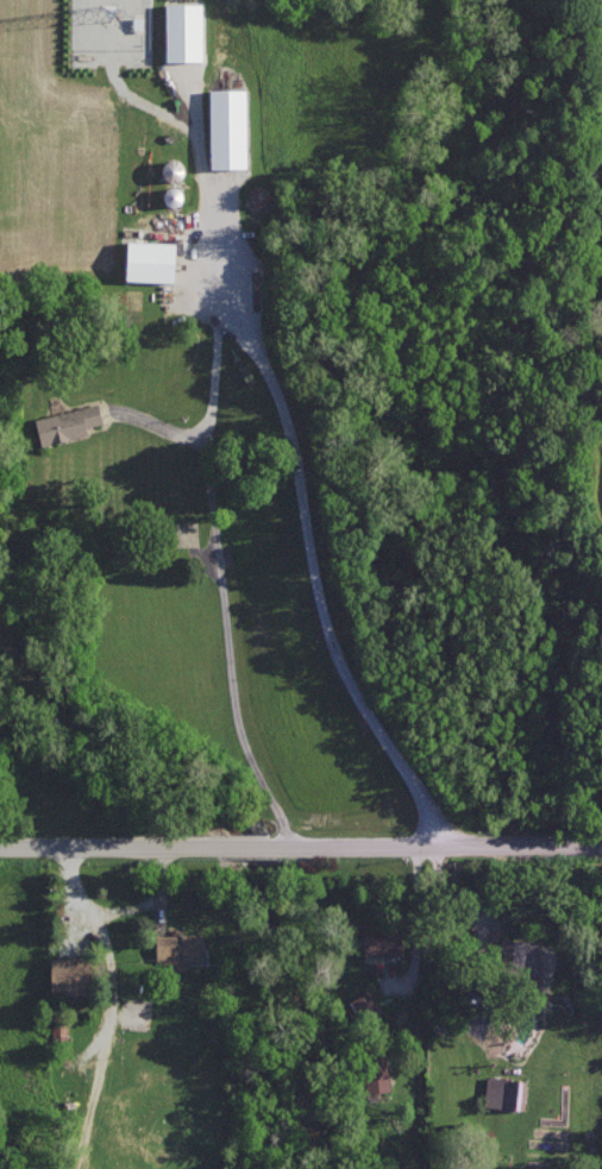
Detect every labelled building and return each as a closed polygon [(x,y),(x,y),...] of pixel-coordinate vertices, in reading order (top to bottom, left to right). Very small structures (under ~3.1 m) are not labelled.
[(202,2),(166,3),(166,61),(203,60),(202,2)] [(247,167),(247,88),(210,89),(211,168),(247,167)] [(188,172),(176,156),(161,167),(173,183),(188,172)] [(127,279),(175,281),(176,242),(129,240),(127,279)] [(36,417),(42,445),(89,434),(87,426),(103,422),(99,403),(36,417)] [(365,953),(403,955),(403,930),(365,929),(365,953)] [(157,933),(156,959),(171,960),(171,968),(186,969),(186,961),(206,961),(207,934),(157,933)] [(537,971),(541,942),(503,937),(499,966),(537,971)] [(92,958),(52,957),(52,992),(92,993),(92,958)] [(362,1023),(383,1016),(374,991),(353,998),(362,1023)] [(367,1091),(390,1091),(389,1054),(366,1055),(367,1091)] [(526,1108),(527,1079),(487,1077),(485,1106),(526,1108)]
